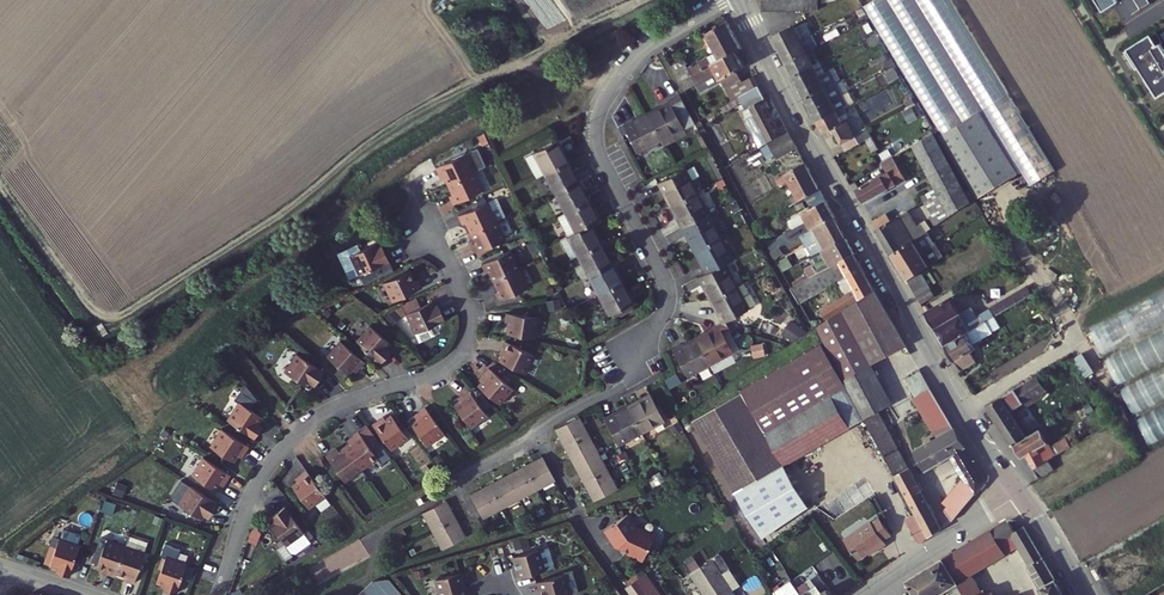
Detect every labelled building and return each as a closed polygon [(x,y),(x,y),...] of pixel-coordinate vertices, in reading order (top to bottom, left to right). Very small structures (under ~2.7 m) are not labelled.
[(818,0),(762,0),(762,13),(818,12),(818,0)] [(1100,15),(1115,6),(1112,0),(1091,0),(1100,15)] [(1118,3),(1128,19),(1138,12),(1130,0),(1124,0),(1118,3)] [(1138,12),(1148,6),(1144,0),(1130,0),(1138,12)] [(777,56),(796,45),(788,31),(769,41),(777,56)] [(1162,45),(1163,44),(1163,43),(1158,33),(1153,36),(1152,35),(1129,50),(1129,51),(1126,53),(1137,71),(1141,69),(1160,98),(1163,95),(1163,48),(1162,45)] [(731,62),(735,60),(721,35),(702,46),(711,63),(682,80),(678,71),(666,78),(676,95),(687,88),(731,62)] [(803,57),(796,45),(777,56),(783,70),(803,57)] [(809,70),(803,57),(783,70),(789,82),(809,70)] [(832,85),(837,83),(830,71),(822,76),(818,69),(827,64),(825,61),(809,70),(789,82),(802,103),(832,85)] [(718,90),(730,112),(736,108),(754,98),(748,87),(738,92),(733,82),(740,78),(731,62),(687,88),(689,92),(694,95),(698,93),(702,100),(718,90)] [(846,93),(839,82),(837,83),(832,85),(839,97),(846,93)] [(809,115),(839,97),(832,85),(802,103),(809,115)] [(697,102),(702,100),(698,93),(694,95),(689,92),(687,88),(676,95),(680,103),(694,95),(697,102)] [(852,104),(846,93),(839,97),(846,108),(852,104)] [(669,96),(636,114),(652,143),(675,130),(679,137),(689,131),(669,96)] [(817,125),(837,113),(840,111),(845,109),(846,108),(839,97),(809,115),(815,125),(817,125)] [(753,160),(776,147),(757,113),(762,110),(754,98),(736,108),(744,121),(734,126),(753,160)] [(904,103),(907,108),(915,104),(911,98),(904,103)] [(844,126),(837,113),(817,125),(824,137),(831,133),(834,137),(837,135),(846,153),(865,142),(873,155),(878,152),(866,130),(855,136),(849,124),(844,126)] [(981,113),(944,135),(979,196),(1017,173),(981,113)] [(629,155),(652,143),(636,114),(614,127),(629,155)] [(656,149),(679,137),(675,130),(652,143),(656,149)] [(920,147),(924,154),(944,188),(929,197),(932,202),(961,183),(935,138),(920,147)] [(703,157),(695,143),(692,145),(700,159),(703,157)] [(536,180),(560,167),(548,146),(547,146),(516,164),(528,185),(536,180)] [(761,175),(791,158),(784,147),(749,167),(754,176),(760,173),(761,175)] [(438,184),(464,172),(473,168),(464,150),(428,168),(432,177),(434,176),(438,184)] [(897,185),(903,182),(891,161),(883,166),(880,167),(886,179),(859,193),(865,205),(898,187),(897,185)] [(547,199),(570,186),(560,167),(536,180),(547,199)] [(481,168),(475,170),(482,189),(488,186),(481,168)] [(445,204),(473,190),(464,172),(438,184),(443,195),(441,196),(445,204)] [(816,201),(800,174),(772,190),(776,197),(783,192),(795,213),(802,209),(816,201)] [(694,199),(682,178),(654,194),(666,215),(694,199)] [(974,205),(961,183),(932,202),(945,224),(974,205)] [(581,205),(570,186),(547,199),(558,218),(581,205)] [(461,233),(488,220),(496,215),(491,205),(482,209),(478,201),(477,202),(474,196),(468,199),(471,205),(451,216),(455,223),(456,222),(461,233)] [(705,220),(694,199),(666,215),(678,235),(705,220)] [(816,201),(802,209),(808,220),(785,234),(791,243),(783,247),(787,254),(832,228),(816,201)] [(592,224),(581,205),(558,218),(551,222),(561,240),(584,228),(592,224)] [(920,229),(910,215),(903,219),(891,227),(888,223),(874,231),(893,259),(913,246),(921,241),(926,237),(934,232),(929,224),(920,229)] [(945,224),(940,215),(936,216),(942,226),(945,224)] [(874,231),(888,223),(885,218),(872,227),(874,231)] [(497,238),(488,220),(461,233),(466,242),(464,243),(468,252),(497,238)] [(718,243),(705,220),(678,235),(690,258),(718,243)] [(595,247),(584,228),(561,240),(560,241),(571,260),(595,247)] [(817,264),(844,248),(832,228),(789,253),(791,257),(815,245),(821,256),(815,259),(817,264)] [(385,257),(387,256),(379,238),(376,239),(374,235),(357,242),(347,247),(345,240),(335,244),(346,271),(356,266),(361,277),(373,272),(369,264),(385,257)] [(345,240),(347,247),(357,242),(354,236),(345,240)] [(921,241),(929,253),(934,249),(926,237),(921,241)] [(729,264),(718,243),(690,258),(702,279),(722,268),(729,264)] [(900,271),(921,258),(913,246),(893,259),(900,271)] [(605,265),(595,247),(571,260),(582,279),(605,265)] [(852,261),(844,248),(817,264),(818,266),(825,263),(828,269),(820,273),(822,276),(811,282),(813,285),(852,261)] [(929,253),(936,264),(942,260),(934,249),(929,253)] [(480,272),(485,281),(511,268),(502,250),(474,264),(478,273),(480,272)] [(369,264),(373,272),(389,264),(385,257),(369,264)] [(922,273),(928,269),(921,258),(900,271),(908,283),(922,273)] [(857,269),(852,261),(813,285),(791,299),(799,313),(839,289),(844,286),(842,278),(857,269)] [(616,284),(605,265),(582,279),(592,297),(616,284)] [(519,285),(511,268),(485,281),(489,289),(486,290),(490,298),(519,285)] [(722,268),(702,279),(695,283),(707,305),(734,289),(722,268)] [(385,299),(416,286),(412,278),(408,279),(403,269),(376,281),(385,299)] [(822,318),(826,325),(873,296),(857,269),(842,278),(844,286),(839,289),(846,302),(822,318)] [(937,298),(922,273),(908,283),(923,306),(937,298)] [(629,308),(616,284),(592,297),(606,321),(607,320),(615,316),(616,318),(621,315),(620,313),(628,308),(629,308)] [(1028,287),(1010,300),(1015,307),(1033,295),(1028,287)] [(734,289),(707,305),(717,323),(718,324),(722,332),(727,330),(750,317),(734,289)] [(1089,327),(1100,351),(1163,322),(1163,294),(1089,327)] [(873,297),(873,296),(826,325),(814,333),(821,344),(862,420),(865,425),(878,418),(890,412),(871,375),(907,352),(873,297)] [(426,325),(439,319),(432,306),(429,307),(425,299),(413,304),(409,297),(396,304),(414,341),(431,334),(426,325)] [(1015,307),(1010,300),(992,312),(997,319),(1015,307)] [(953,303),(930,317),(951,350),(953,349),(997,319),(992,312),(979,321),(973,311),(963,318),(953,303)] [(631,313),(628,308),(620,313),(621,315),(616,318),(615,316),(607,320),(610,325),(631,313)] [(527,336),(531,315),(498,311),(497,320),(500,320),(499,332),(527,336)] [(966,370),(980,360),(976,354),(980,352),(977,347),(1004,328),(998,318),(997,319),(953,349),(966,370)] [(792,320),(781,332),(795,344),(806,331),(792,320)] [(733,351),(722,332),(718,324),(695,338),(710,365),(733,351)] [(389,356),(397,348),(375,330),(362,345),(385,365),(392,358),(389,356)] [(1103,356),(1113,378),(1163,356),(1163,330),(1103,356)] [(686,379),(710,365),(695,338),(671,352),(686,379)] [(517,372),(526,354),(497,339),(493,347),(496,349),(491,359),(517,372)] [(354,369),(360,362),(335,341),(322,357),(345,376),(351,367),(354,369)] [(732,398),(733,400),(774,473),(785,466),(862,420),(821,344),(732,398)] [(763,345),(753,348),(755,358),(765,355),(763,345)] [(312,381),(320,372),(294,350),(281,366),(303,385),(306,382),(309,379),(312,381)] [(1085,353),(1077,359),(1089,378),(1098,372),(1085,353)] [(980,360),(966,370),(968,373),(982,364),(980,360)] [(497,401),(509,384),(483,365),(478,373),(480,375),(473,384),(497,401)] [(1163,397),(1163,367),(1120,388),(1132,413),(1163,397)] [(1013,448),(1027,438),(1012,415),(1049,391),(1040,376),(998,404),(989,410),(1013,448)] [(933,398),(923,380),(905,391),(915,409),(933,398)] [(466,427),(483,415),(464,389),(456,394),(458,397),(449,404),(466,427)] [(652,391),(628,405),(644,432),(667,418),(652,391)] [(927,481),(952,468),(970,458),(933,398),(915,409),(938,449),(932,453),(930,449),(925,452),(927,456),(917,463),(927,481)] [(736,496),(774,473),(733,400),(695,422),(736,496)] [(255,426),(260,417),(236,402),(225,420),(251,438),(258,429),(255,426)] [(1147,441),(1163,434),(1163,402),(1136,415),(1147,441)] [(440,429),(420,403),(412,409),(414,411),(403,418),(422,442),(440,429)] [(644,432),(628,405),(605,418),(608,422),(617,439),(621,445),(644,432)] [(387,446),(404,433),(386,411),(377,418),(375,415),(366,421),(387,446)] [(591,432),(581,415),(556,429),(566,445),(591,432)] [(865,425),(915,516),(928,540),(941,531),(878,418),(865,425)] [(364,425),(356,432),(366,445),(374,438),(364,425)] [(242,454),(247,446),(219,428),(208,447),(232,463),(239,453),(242,454)] [(349,437),(340,445),(358,468),(375,456),(366,445),(356,432),(354,429),(347,435),(349,437)] [(600,449),(591,432),(566,445),(576,463),(600,449)] [(1058,458),(1084,444),(1079,435),(1067,441),(1066,440),(1052,447),(1044,433),(1021,449),(1027,460),(1033,457),(1041,470),(1055,460),(1058,458)] [(342,481),(358,468),(340,445),(331,452),(328,449),(321,454),(342,481)] [(610,466),(600,449),(576,463),(587,480),(610,466)] [(542,452),(524,462),(538,486),(556,475),(542,452)] [(222,484),(228,476),(201,457),(189,474),(212,491),(219,481),(222,484)] [(958,479),(976,469),(970,458),(952,468),(958,479)] [(1055,460),(1041,470),(1047,477),(1060,468),(1055,460)] [(520,496),(538,486),(524,462),(507,472),(520,496)] [(620,484),(610,466),(587,480),(597,497),(620,484)] [(809,508),(785,466),(774,473),(736,496),(762,538),(809,508)] [(323,495),(303,469),(295,475),(296,478),(288,484),(306,507),(323,495)] [(987,487),(976,469),(958,479),(966,494),(972,505),(987,487)] [(502,507),(520,496),(507,472),(488,483),(502,507)] [(177,499),(173,505),(197,522),(202,515),(205,510),(208,513),(216,503),(181,478),(171,493),(171,495),(177,499)] [(485,516),(502,507),(488,483),(472,493),(485,516)] [(423,498),(419,492),(414,495),(417,501),(423,498)] [(446,494),(422,509),(431,524),(455,509),(446,494)] [(972,505),(966,494),(955,507),(964,515),(972,505)] [(638,497),(613,510),(624,531),(627,529),(628,532),(635,535),(634,536),(649,545),(662,521),(645,512),(638,497)] [(288,504),(284,507),(303,532),(307,529),(288,504)] [(276,516),(269,522),(286,545),(287,545),(290,549),(294,549),(308,538),(303,532),(284,507),(283,506),(274,513),(276,516)] [(466,528),(455,509),(431,524),(442,542),(443,542),(466,528)] [(890,538),(898,533),(885,513),(850,536),(862,556),(879,546),(881,551),(893,544),(890,538)] [(928,540),(915,516),(905,522),(919,546),(928,540)] [(161,531),(173,536),(177,525),(165,521),(161,531)] [(1028,532),(1016,538),(1010,528),(993,537),(997,546),(1012,539),(1019,551),(1029,569),(1028,570),(1042,594),(1063,594),(1028,532)] [(63,575),(71,578),(82,547),(80,546),(83,537),(67,532),(64,541),(62,540),(58,554),(53,568),(64,572),(63,575)] [(972,580),(1019,551),(1012,539),(997,546),(993,537),(991,535),(958,555),(972,580)] [(128,547),(119,575),(128,578),(126,581),(136,584),(149,544),(131,538),(128,547)] [(530,561),(532,570),(570,557),(563,538),(529,548),(532,560),(530,561)] [(119,575),(128,547),(109,541),(106,550),(100,548),(95,562),(101,564),(100,568),(110,571),(109,575),(118,579),(119,575)] [(48,566),(53,568),(58,554),(53,553),(48,566)] [(652,555),(640,561),(657,594),(672,594),(652,555)] [(704,581),(725,567),(717,555),(697,569),(704,581)] [(959,587),(963,594),(980,594),(972,580),(958,555),(911,583),(917,594),(945,594),(959,587)] [(178,594),(188,564),(167,557),(159,583),(169,587),(168,591),(178,594)] [(458,590),(486,583),(484,574),(480,575),(476,560),(452,566),(458,590)] [(407,584),(416,574),(410,567),(393,583),(388,577),(395,569),(392,565),(387,566),(362,589),(368,594),(395,594),(407,584)] [(745,580),(736,565),(727,570),(725,567),(704,581),(712,594),(723,594),(736,586),(745,580)] [(578,566),(550,574),(553,583),(554,583),(555,582),(559,594),(584,586),(578,566)] [(822,570),(801,584),(809,594),(838,594),(822,570)] [(407,584),(395,594),(425,594),(431,590),(416,574),(407,584)] [(801,584),(796,576),(781,586),(785,594),(809,594),(801,584)] [(736,586),(723,594),(741,594),(736,586)]
